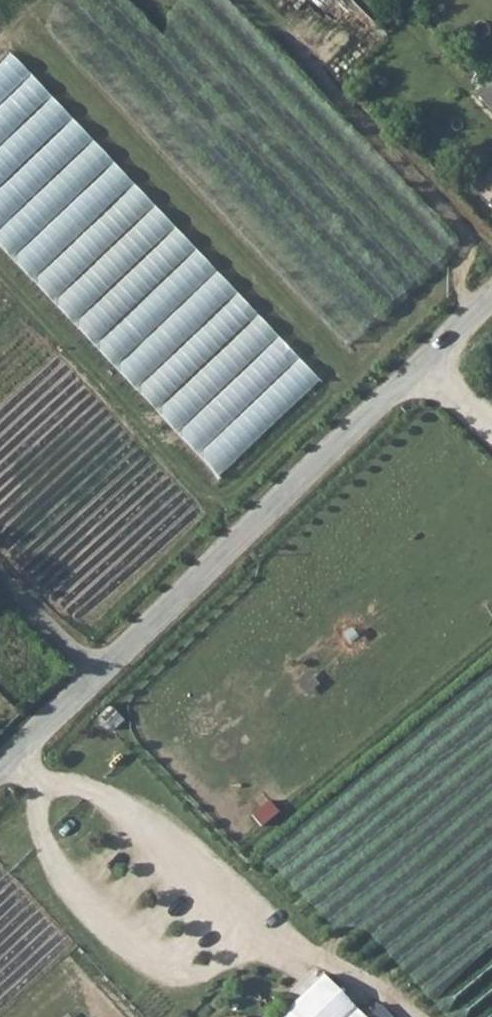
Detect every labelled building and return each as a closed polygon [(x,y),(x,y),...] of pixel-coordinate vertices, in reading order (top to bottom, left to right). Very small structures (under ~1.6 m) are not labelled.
[(13,53),(0,65),(0,246),(217,475),(316,380),(13,53)] [(486,87),(475,98),(491,115),(491,93),(486,87)] [(472,194),(491,214),(491,175),(472,194)] [(321,978),(279,1016),(358,1016),(321,978)]
